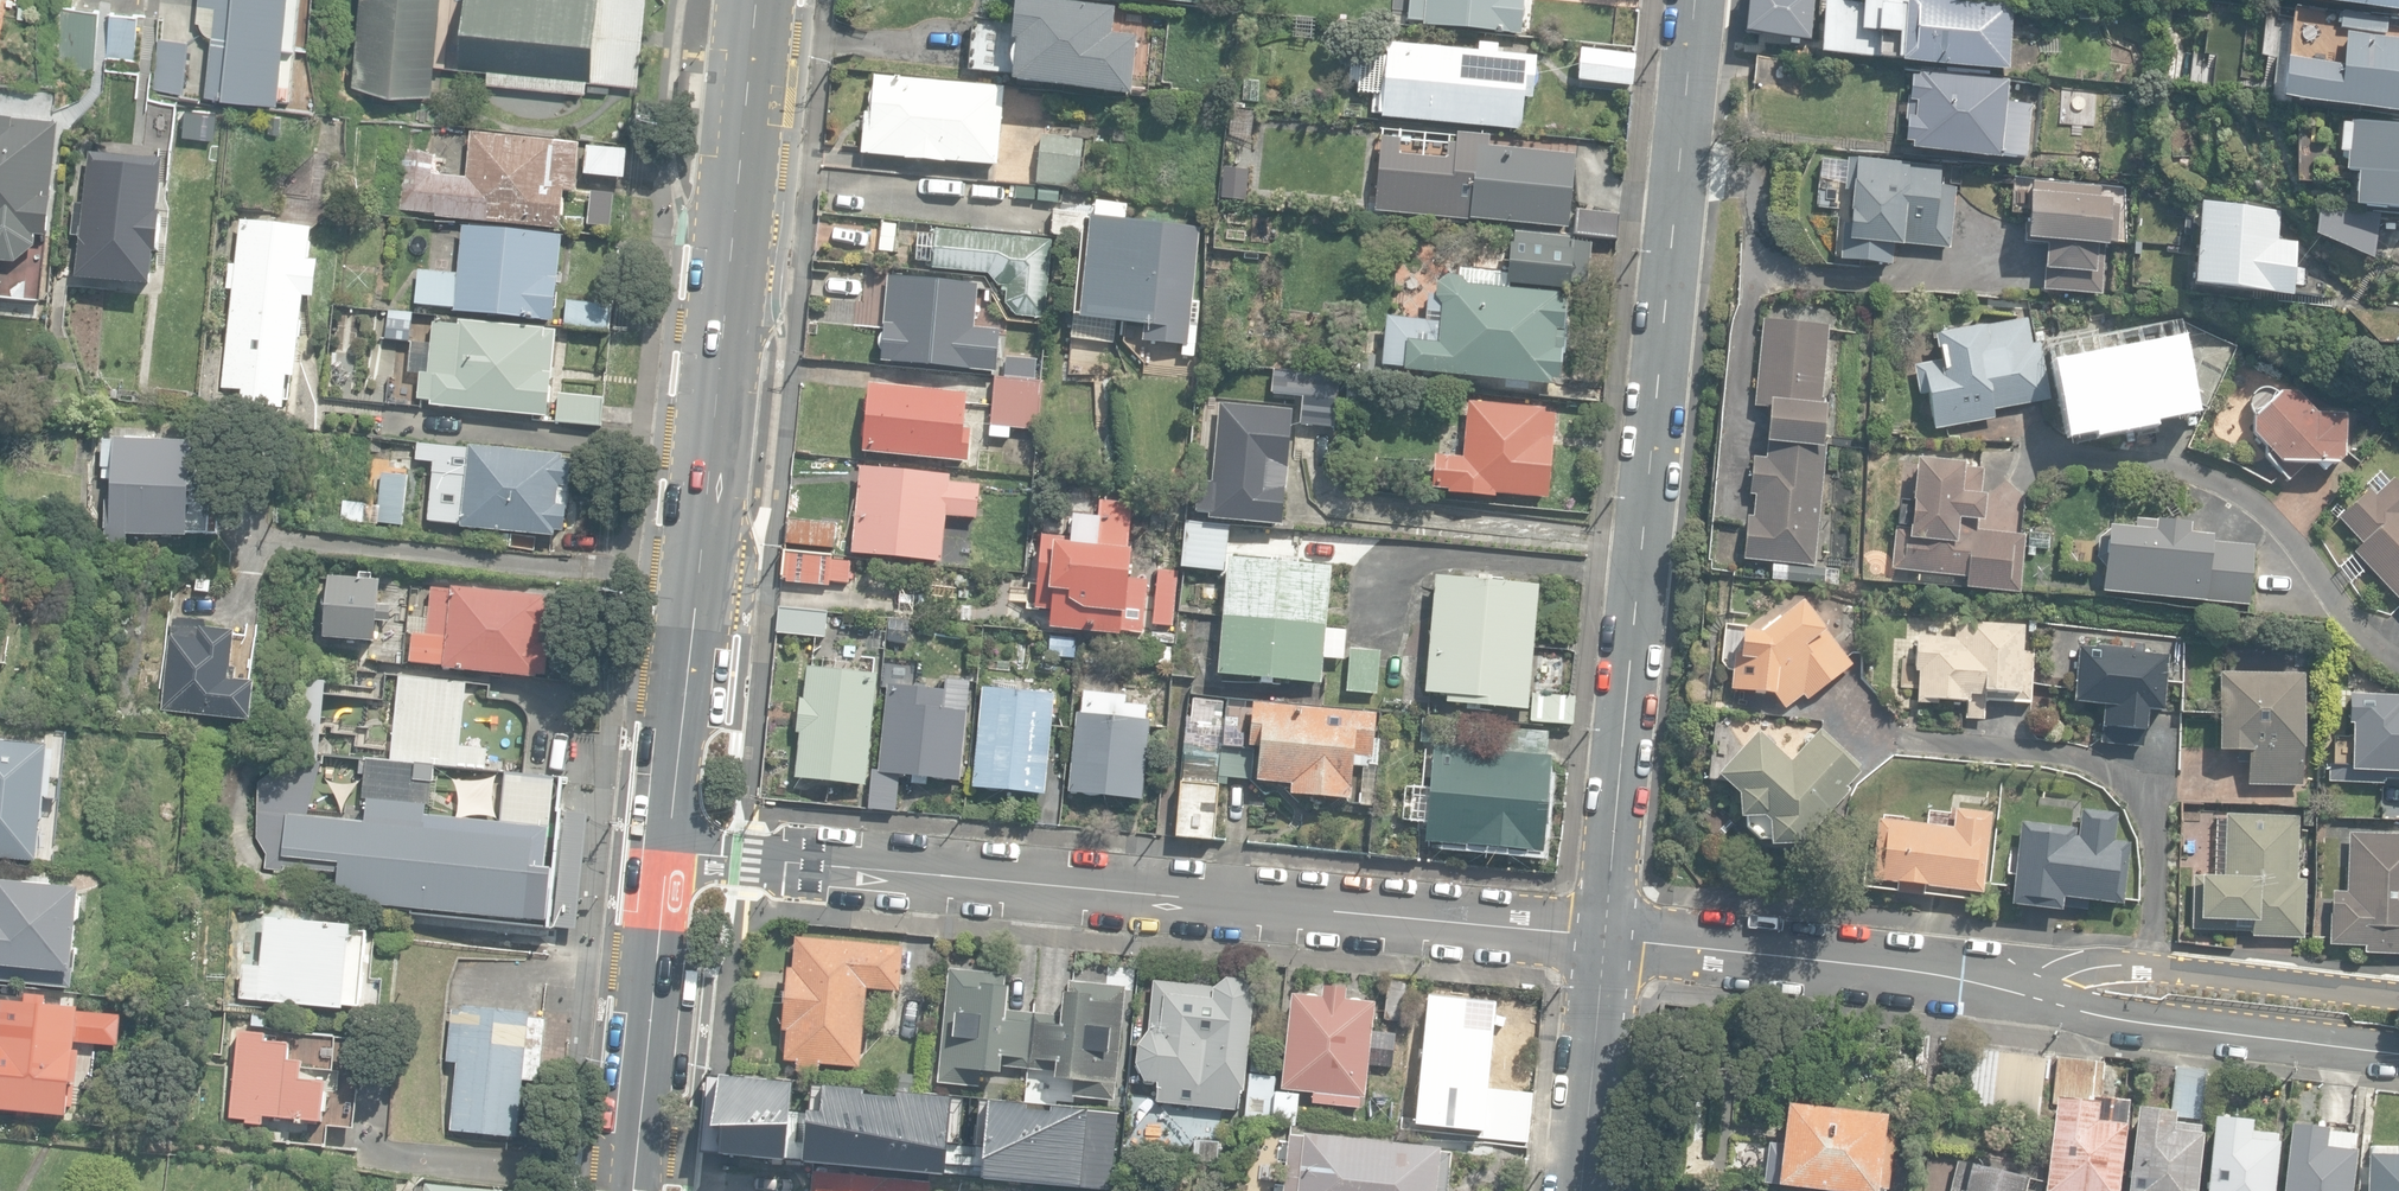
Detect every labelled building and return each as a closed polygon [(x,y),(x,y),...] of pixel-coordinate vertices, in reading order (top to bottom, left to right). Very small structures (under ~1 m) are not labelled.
[(289,0),(200,0),(200,4),(214,5),(205,94),(279,101),(289,0)] [(446,65),(453,0),(361,0),(352,85),(433,93),(436,64),(446,65)] [(446,65),(488,69),(487,82),(586,92),(587,80),(638,85),(647,0),(453,0),(446,65)] [(1133,94),(1138,36),(1113,33),(1116,7),(1041,0),(1018,0),(1014,42),(1017,42),(1014,83),(1133,94)] [(1523,35),(1526,0),(1410,0),(1408,21),(1424,22),(1424,27),(1523,35)] [(1800,10),(1801,0),(1763,0),(1762,7),(1800,10)] [(1967,74),(1967,67),(2008,70),(2012,5),(1935,0),(1825,0),(1821,52),(1903,58),(1903,64),(1947,66),(1946,73),(1967,74)] [(2398,11),(2398,0),(2307,0),(2307,2),(2398,11)] [(19,1),(16,20),(29,22),(32,2),(19,1)] [(63,62),(94,65),(99,11),(68,9),(63,62)] [(2340,27),(2385,33),(2387,17),(2342,11),(2340,27)] [(108,53),(136,55),(140,16),(111,14),(108,53)] [(2021,38),(2038,40),(2040,17),(2024,16),(2021,38)] [(966,69),(1008,73),(1013,23),(972,19),(966,69)] [(2398,113),(2398,39),(2347,33),(2343,66),(2286,59),(2281,99),(2398,113)] [(184,91),(190,40),(158,37),(152,88),(184,91)] [(1371,114),(1521,129),(1524,100),(1533,101),(1537,57),(1388,42),(1387,56),(1363,54),(1359,91),(1373,93),(1371,114)] [(1573,77),(1627,82),(1630,50),(1575,45),(1573,77)] [(1755,86),(1794,89),(1797,61),(1758,58),(1755,86)] [(1912,149),(2028,160),(2033,104),(2007,102),(2010,79),(1920,71),(1920,76),(1912,75),(1905,143),(1913,143),(1912,149)] [(681,74),(678,106),(688,107),(690,75),(681,74)] [(863,154),(999,165),(1006,86),(876,76),(873,114),(866,113),(863,154)] [(268,113),(267,132),(284,133),(285,114),(268,113)] [(62,125),(62,124),(0,118),(0,263),(18,265),(38,248),(39,237),(50,238),(62,125)] [(2398,211),(2398,125),(2351,120),(2346,169),(2358,170),(2354,206),(2398,211)] [(1375,209),(1566,228),(1573,155),(1492,147),(1493,136),(1456,132),(1453,162),(1402,157),(1403,140),(1382,138),(1375,209)] [(435,218),(560,230),(564,192),(576,194),(581,144),(473,133),(468,177),(433,174),(435,157),(406,154),(400,210),(436,214),(435,218)] [(1037,185),(1079,189),(1083,139),(1042,135),(1037,185)] [(584,175),(624,179),(627,151),(587,147),(584,175)] [(1841,259),(1891,264),(1893,244),(1949,249),(1955,189),(1940,187),(1942,167),(1848,158),(1844,190),(1856,191),(1853,224),(1844,223),(1841,259)] [(79,278),(153,285),(154,278),(159,276),(165,214),(162,214),(165,186),(141,183),(142,172),(129,170),(129,167),(90,163),(86,204),(78,203),(75,236),(82,237),(79,278)] [(1246,201),(1249,169),(1224,167),(1221,199),(1246,201)] [(2044,291),(2101,294),(2103,244),(2109,245),(2112,197),(2099,196),(2100,188),(2032,184),(2029,222),(2025,221),(2024,244),(2046,246),(2044,291)] [(1016,198),(1060,202),(1061,189),(1017,186),(1016,198)] [(2191,285),(2291,294),(2296,241),(2277,240),(2280,209),(2198,202),(2191,285)] [(2314,235),(2374,260),(2381,213),(2319,204),(2314,235)] [(1043,232),(1084,235),(1086,210),(1045,206),(1043,232)] [(1572,232),(1616,237),(1619,210),(1575,206),(1572,232)] [(239,399),(289,404),(301,293),(311,294),(315,258),(306,257),(310,226),(239,218),(234,261),(228,260),(225,285),(231,286),(220,383),(241,385),(239,399)] [(1181,356),(1191,357),(1203,228),(1090,218),(1081,317),(1074,316),(1071,339),(1114,343),(1116,322),(1144,325),(1143,341),(1182,344),(1181,356)] [(456,312),(555,321),(564,236),(464,226),(459,274),(420,270),(417,304),(457,308),(456,312)] [(1052,239),(935,229),(935,236),(918,234),(915,261),(933,262),(933,268),(988,273),(999,285),(999,290),(1007,290),(1006,302),(1016,316),(1045,318),(1052,239)] [(1401,372),(1550,385),(1550,377),(1559,378),(1566,291),(1585,293),(1590,236),(1507,229),(1503,270),(1508,270),(1506,290),(1463,284),(1458,275),(1443,275),(1434,283),(1434,292),(1425,291),(1423,319),(1382,315),(1377,365),(1401,367),(1401,372)] [(881,362),(997,372),(1001,331),(983,329),(984,323),(976,322),(980,283),(889,274),(881,362)] [(566,327),(610,331),(612,304),(569,300),(566,327)] [(430,401),(547,414),(556,327),(458,317),(458,320),(433,318),(428,369),(420,368),(417,396),(430,398),(430,401)] [(386,338),(410,340),(413,321),(388,318),(386,338)] [(1929,394),(1935,428),(1994,419),(1993,410),(2050,401),(2041,343),(2032,345),(2027,318),(1944,332),(1943,328),(1930,330),(1931,340),(1937,339),(1941,361),(1915,365),(1920,395),(1929,394)] [(1772,409),(1769,442),(1825,447),(1829,404),(1822,404),(1829,326),(1763,319),(1754,407),(1772,409)] [(2110,416),(2133,427),(2140,407),(2184,400),(2205,408),(2235,346),(2188,325),(2175,355),(2162,357),(2161,350),(2128,355),(2129,362),(2094,368),(2089,334),(2059,339),(2061,347),(2050,349),(2056,385),(2068,383),(2072,409),(2086,407),(2087,414),(2110,411),(2110,416)] [(1004,375),(1038,379),(1040,359),(1006,355),(1004,375)] [(1302,423),(1336,427),(1341,375),(1276,368),(1274,393),(1305,397),(1302,423)] [(991,436),(1011,438),(1012,428),(1039,430),(1044,381),(996,376),(991,436)] [(864,452),(968,462),(972,432),(965,431),(967,393),(870,383),(869,393),(865,397),(863,413),(868,417),(868,422),(863,424),(861,437),(864,441),(864,452)] [(558,421),(603,426),(606,398),(561,393),(558,421)] [(2276,465),(2287,481),(2303,464),(2315,464),(2322,473),(2328,464),(2337,464),(2344,458),(2346,415),(2315,414),(2293,393),(2279,393),(2254,417),(2253,436),(2266,447),(2265,459),(2254,466),(2257,475),(2276,465)] [(1430,486),(1547,496),(1554,411),(1543,410),(1543,405),(1465,399),(1460,454),(1433,451),(1430,486)] [(1210,517),(1282,524),(1294,411),(1221,403),(1214,473),(1206,472),(1205,486),(1198,486),(1196,511),(1210,513),(1210,517)] [(365,459),(392,463),(395,439),(368,436),(365,459)] [(108,544),(128,544),(128,532),(220,536),(222,497),(216,496),(216,482),(193,481),(195,443),(107,440),(105,479),(111,479),(108,544)] [(461,528),(554,537),(555,532),(565,533),(572,460),(563,459),(563,456),(419,442),(417,461),(434,463),(429,521),(462,524),(461,528)] [(1814,565),(1825,447),(1769,442),(1767,458),(1753,457),(1750,494),(1755,494),(1753,517),(1748,516),(1744,559),(1814,565)] [(1965,587),(2019,593),(2024,535),(1976,530),(1977,519),(1984,520),(1986,493),(1980,493),(1982,469),(1967,467),(1967,463),(1919,458),(1912,528),(1896,526),(1892,570),(1966,577),(1965,587)] [(854,552),(943,560),(947,516),(977,518),(980,485),(951,482),(952,475),(862,466),(854,552)] [(2398,602),(2398,483),(2393,476),(2374,493),(2370,488),(2338,518),(2362,544),(2353,552),(2398,602)] [(1053,604),(1051,627),(1145,634),(1148,591),(1129,590),(1133,544),(1099,541),(1101,517),(1074,515),(1072,538),(1043,535),(1037,602),(1053,604)] [(787,543),(834,547),(837,522),(789,517),(787,543)] [(2101,592),(2248,605),(2253,545),(2216,542),(2217,534),(2189,532),(2190,523),(2133,518),(2132,527),(2107,525),(2101,592)] [(1181,568),(1225,572),(1229,524),(1185,520),(1181,568)] [(2027,547),(2047,548),(2048,534),(2028,533),(2027,547)] [(788,581),(831,585),(834,555),(785,551),(783,577),(788,578),(788,581)] [(1261,684),(1287,686),(1287,681),(1319,684),(1331,567),(1299,564),(1299,557),(1271,555),(1270,560),(1228,556),(1217,673),(1262,678),(1261,684)] [(838,580),(866,583),(868,565),(840,563),(838,580)] [(1840,586),(1841,571),(1772,566),(1771,581),(1840,586)] [(1154,623),(1174,625),(1180,570),(1160,568),(1154,623)] [(324,640),(375,644),(381,579),(329,575),(324,640)] [(1448,702),(1529,709),(1540,585),(1437,576),(1427,692),(1448,694),(1448,702)] [(410,662),(546,677),(554,602),(432,588),(427,635),(413,634),(410,662)] [(1774,693),(1785,709),(1804,695),(1808,700),(1853,667),(1805,599),(1763,629),(1745,629),(1742,654),(1738,657),(1732,690),(1774,693)] [(778,632),(827,636),(829,611),(780,607),(778,632)] [(163,711),(252,722),(257,680),(236,678),(238,666),(233,666),(237,630),(207,626),(208,621),(174,617),(163,711)] [(888,638),(905,640),(908,621),(891,619),(888,638)] [(1966,717),(1984,718),(1985,701),(2031,704),(2034,651),(2028,651),(2029,625),(1955,620),(1954,638),(1917,636),(1915,671),(1919,671),(1917,703),(1939,704),(1939,699),(1967,701),(1966,717)] [(1151,640),(1174,642),(1175,630),(1152,628),(1151,640)] [(1049,656),(1075,659),(1077,639),(1051,636),(1049,656)] [(2100,742),(2143,746),(2147,710),(2164,712),(2170,654),(2143,651),(2143,644),(2133,643),(2132,649),(2080,644),(2074,702),(2103,705),(2100,742)] [(1147,662),(1171,664),(1172,646),(1149,644),(1147,662)] [(1347,691),(1377,695),(1382,652),(1351,648),(1347,691)] [(797,777),(866,785),(879,674),(810,666),(806,698),(802,698),(798,732),(802,733),(797,777)] [(2247,750),(2247,785),(2303,785),(2304,674),(2220,672),(2219,750),(2247,750)] [(465,679),(398,673),(391,759),(432,763),(484,767),(485,744),(460,742),(465,679)] [(903,686),(887,684),(878,769),(872,768),(867,810),(898,814),(902,774),(911,775),(909,791),(928,793),(930,774),(963,778),(974,678),(946,676),(945,689),(923,686),(924,681),(903,679),(903,686)] [(972,786),(1044,794),(1055,694),(983,687),(972,786)] [(1070,791),(1142,800),(1152,720),(1146,719),(1148,706),(1126,703),(1127,696),(1082,690),(1070,791)] [(2385,785),(2386,779),(2398,780),(2398,693),(2353,690),(2350,721),(2355,721),(2354,739),(2335,738),(2334,756),(2328,755),(2327,781),(2385,785)] [(1531,720),(1574,725),(1577,697),(1534,692),(1531,720)] [(1347,803),(1370,805),(1371,794),(1353,792),(1356,767),(1367,768),(1368,757),(1372,757),(1376,715),(1254,703),(1250,745),(1263,747),(1259,780),(1291,783),(1290,794),(1347,800),(1347,803)] [(1426,842),(1544,851),(1552,754),(1548,754),(1550,731),(1505,727),(1503,749),(1434,744),(1426,842)] [(1772,839),(1773,844),(1800,841),(1850,791),(1850,786),(1862,772),(1861,767),(1821,729),(1790,760),(1759,731),(1719,773),(1741,794),(1744,816),(1747,816),(1749,828),(1759,840),(1772,839)] [(40,861),(47,796),(53,797),(58,752),(49,751),(50,746),(0,741),(0,857),(40,861)] [(1216,782),(1227,784),(1228,778),(1250,781),(1254,751),(1221,747),(1216,782)] [(311,813),(319,759),(277,765),(254,790),(257,835),(269,854),(267,870),(303,874),(316,883),(317,897),(545,919),(554,822),(427,812),(432,763),(391,759),(365,757),(361,817),(311,813)] [(1177,836),(1213,840),(1219,784),(1183,780),(1177,836)] [(1870,889),(1970,901),(1971,891),(1984,892),(1993,812),(1957,807),(1954,827),(1878,818),(1870,889)] [(2010,905),(2063,912),(2063,907),(2086,910),(2087,900),(2122,904),(2130,843),(2113,841),(2117,814),(2079,809),(2076,830),(2021,822),(2010,905)] [(2302,826),(2313,827),(2314,810),(2302,810),(2302,826)] [(2251,937),(2302,938),(2304,880),(2296,879),(2298,816),(2225,814),(2225,819),(2215,819),(2213,876),(2193,876),(2191,929),(2251,931),(2251,937)] [(2398,951),(2398,832),(2347,829),(2344,888),(2331,887),(2328,940),(2362,941),(2362,949),(2398,951)] [(74,988),(81,912),(83,889),(51,886),(52,877),(33,875),(32,883),(0,880),(0,981),(74,988)] [(242,999),(345,1008),(353,925),(268,917),(263,966),(246,964),(242,999)] [(797,1070),(821,1073),(822,1063),(862,1067),(869,987),(901,990),(905,946),(798,937),(795,968),(789,967),(783,1030),(789,1030),(786,1060),(798,1061),(797,1070)] [(1004,1066),(1029,1068),(1035,1012),(1011,1010),(1013,985),(1004,984),(1005,973),(950,967),(938,1083),(980,1087),(981,1070),(1003,1072),(1004,1066)] [(1385,1019),(1410,1021),(1414,979),(1390,976),(1385,1019)] [(1254,992),(1243,979),(1228,978),(1215,987),(1153,981),(1148,1033),(1139,1045),(1137,1063),(1146,1081),(1159,1082),(1157,1102),(1178,1104),(1177,1110),(1187,1110),(1187,1104),(1239,1109),(1241,1089),(1244,1090),(1254,992)] [(1035,1012),(1029,1068),(1058,1071),(1058,1077),(1074,1078),(1072,1095),(1115,1100),(1126,987),(1069,981),(1065,1015),(1035,1012)] [(1310,1100),(1360,1105),(1364,1064),(1388,1066),(1392,1031),(1371,1029),(1374,998),(1344,995),(1345,986),(1321,984),(1320,994),(1291,991),(1281,1085),(1311,1088),(1310,1100)] [(70,1115),(74,1082),(79,1082),(82,1049),(76,1049),(80,1008),(48,1005),(49,996),(28,994),(27,1001),(3,999),(0,1026),(0,1109),(70,1115)] [(1417,1105),(1509,1115),(1520,1013),(1421,1003),(1412,1087),(1419,1088),(1417,1105)] [(452,1126),(519,1133),(525,1076),(543,1078),(549,1014),(455,1005),(449,1058),(459,1059),(452,1126)] [(248,1122),(264,1124),(265,1115),(323,1121),(327,1082),(301,1079),(303,1061),(288,1060),(290,1043),(266,1040),(266,1033),(241,1030),(232,1117),(248,1119),(248,1122)] [(1905,1074),(1926,1076),(1930,1034),(1908,1032),(1905,1074)] [(886,1051),(910,1054),(912,1036),(888,1033),(886,1051)] [(1992,1114),(1998,1052),(1973,1049),(1966,1111),(1992,1114)] [(2047,1057),(1998,1052),(1992,1114),(2040,1119),(2047,1057)] [(2060,1057),(2055,1104),(2087,1107),(2088,1095),(2100,1096),(2103,1061),(2060,1057)] [(2201,1125),(2177,1123),(2178,1116),(2201,1118),(2205,1071),(2174,1068),(2170,1110),(2135,1107),(2127,1190),(2195,1190),(2201,1125)] [(1246,1120),(1271,1123),(1277,1076),(1251,1073),(1246,1120)] [(812,1085),(738,1078),(725,1156),(804,1165),(812,1085)] [(1120,1114),(812,1085),(804,1165),(1113,1188),(1120,1114)] [(1514,1104),(1530,1105),(1531,1089),(1515,1088),(1514,1104)] [(1275,1122),(1297,1124),(1300,1094),(1278,1092),(1275,1122)] [(2100,1096),(2088,1095),(2087,1107),(2055,1104),(2047,1190),(2120,1190),(2129,1099),(2100,1096)] [(1888,1114),(1787,1103),(1783,1143),(1769,1141),(1765,1183),(1828,1190),(1879,1190),(1888,1114)] [(1299,1126),(1329,1130),(1330,1119),(1301,1115),(1299,1126)] [(2276,1133),(2252,1131),(2253,1119),(2213,1116),(2206,1190),(2272,1190),(2276,1133)] [(1483,1143),(1528,1148),(1531,1123),(1486,1118),(1483,1143)] [(2356,1148),(2352,1148),(2354,1133),(2327,1131),(2327,1127),(2290,1123),(2283,1190),(2352,1190),(2356,1148)] [(1453,1151),(1304,1134),(1304,1137),(1294,1135),(1288,1190),(1448,1190),(1453,1151)] [(2398,1134),(2397,1145),(2370,1144),(2368,1190),(2398,1190),(2398,1134)] [(1226,1140),(1194,1139),(1193,1159),(1225,1161),(1226,1140)] [(1950,1190),(2021,1190),(2024,1178),(1958,1161),(1950,1190)] [(931,1181),(814,1171),(812,1190),(930,1190),(931,1181)] [(1033,1184),(971,1178),(969,1190),(1032,1190),(1033,1184)]
